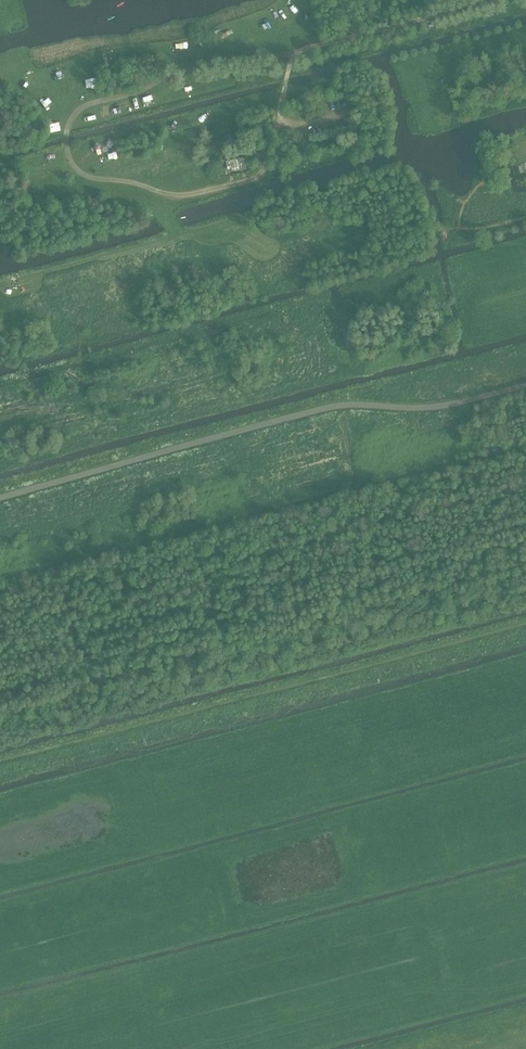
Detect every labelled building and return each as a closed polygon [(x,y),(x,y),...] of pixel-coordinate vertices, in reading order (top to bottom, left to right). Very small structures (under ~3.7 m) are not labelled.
[(85,164),(93,170),(99,161),(92,156),(85,164)] [(243,158),(226,162),(228,170),(245,166),(243,158)] [(69,186),(59,186),(59,196),(69,196),(69,186)]
